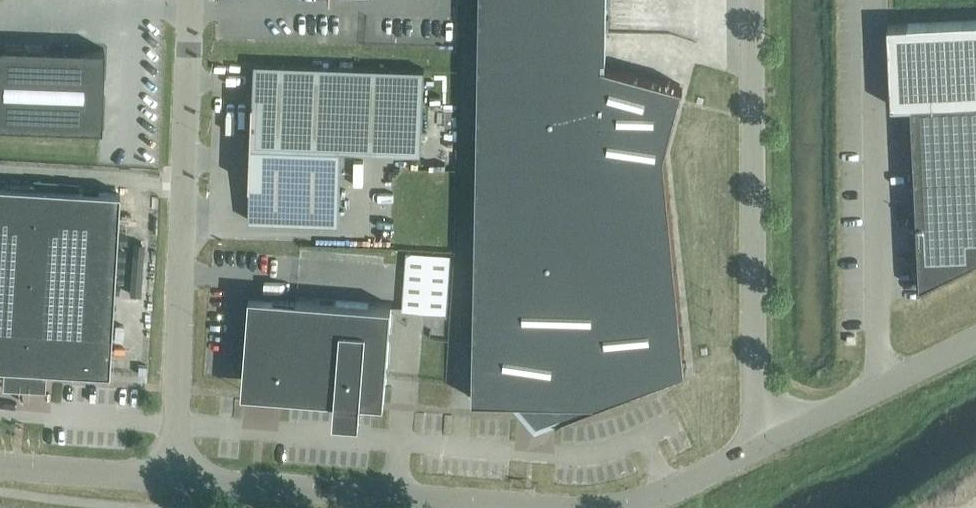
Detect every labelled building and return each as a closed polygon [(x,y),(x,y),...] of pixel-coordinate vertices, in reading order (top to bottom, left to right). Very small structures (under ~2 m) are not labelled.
[(472,400),(514,401),(536,426),(562,416),(562,417),(673,374),(674,374),(675,311),(680,311),(665,153),(672,128),(671,128),(663,126),(664,82),(664,81),(606,65),(607,0),(479,0),(472,400)] [(887,26),(891,107),(911,106),(919,288),(975,260),(975,21),(887,26)] [(100,129),(103,49),(0,46),(0,126),(100,129)] [(422,149),(424,70),(254,64),(248,221),(339,224),(342,146),(422,149)] [(119,193),(0,186),(0,368),(2,368),(1,385),(44,387),(45,371),(108,374),(119,193)] [(448,312),(450,252),(405,251),(403,310),(448,312)] [(250,344),(250,345),(254,345),(253,350),(253,351),(253,356),(253,357),(252,362),(252,363),(252,368),(252,369),(256,369),(255,375),(255,381),(254,382),(255,382),(260,382),(261,382),(266,383),(266,386),(267,386),(272,387),(273,387),(278,387),(284,388),(290,388),(289,392),(290,392),(295,392),(296,392),(301,393),(302,393),(307,393),(308,393),(313,393),(314,390),(319,390),(320,390),(325,391),(330,391),(331,391),(336,392),(336,396),(335,398),(335,400),(334,420),(359,422),(360,419),(359,419),(360,402),(384,404),(391,307),(296,299),(296,303),(290,303),(284,302),(279,302),(278,302),(273,302),(272,305),(268,305),(267,305),(263,305),(262,304),(257,304),(257,305),(256,310),(256,315),(256,320),(252,320),(252,321),(252,326),(251,327),(251,332),(251,333),(251,338),(251,339),(250,344)]
